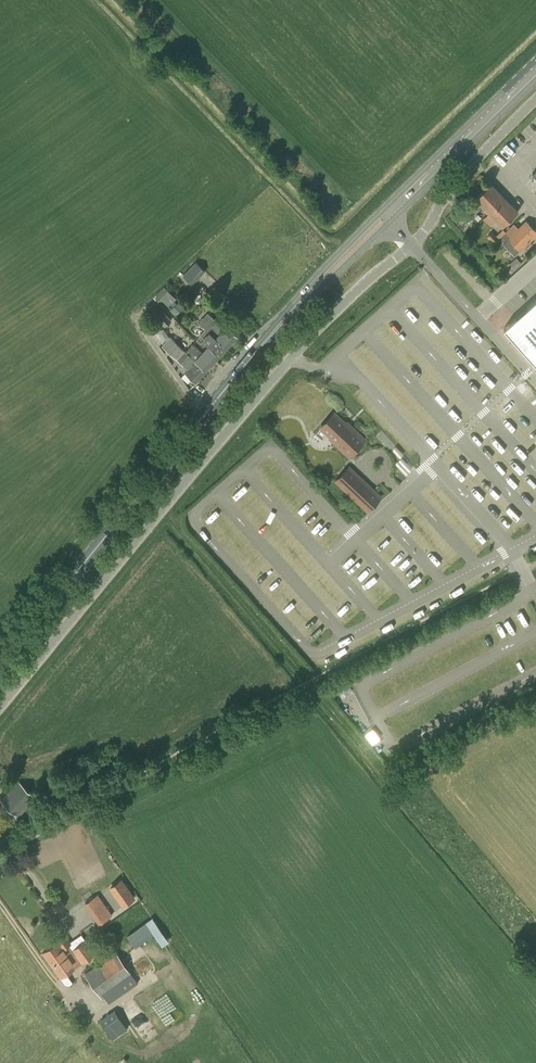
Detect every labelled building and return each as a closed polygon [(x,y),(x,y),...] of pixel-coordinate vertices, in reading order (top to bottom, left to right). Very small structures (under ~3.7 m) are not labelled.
[(475,199),(489,214),(499,205),(505,212),(512,205),(491,183),(475,199)] [(458,215),(468,225),(473,221),(469,217),(474,212),(468,205),(458,215)] [(499,205),(489,214),(502,227),(518,211),(512,205),(505,212),(499,205)] [(518,228),(504,243),(514,254),(523,246),(526,250),(532,244),(529,241),(535,234),(535,231),(526,221),(518,228)] [(514,224),(506,232),(499,239),(504,243),(518,228),(514,224)] [(493,244),(493,245),(499,239),(492,232),(487,237),(493,244)] [(516,257),(510,263),(515,269),(521,263),(516,257)] [(196,262),(183,276),(193,285),(206,271),(196,262)] [(166,298),(171,303),(176,299),(165,287),(158,294),(159,295),(155,298),(160,303),(166,298)] [(504,328),(535,364),(535,299),(504,328)] [(171,320),(162,310),(155,316),(165,326),(171,320)] [(199,322),(206,329),(211,335),(216,339),(226,349),(237,337),(226,327),(223,330),(214,321),(215,320),(207,313),(199,322)] [(208,346),(205,349),(216,360),(226,349),(216,339),(211,335),(206,329),(199,337),(208,346)] [(196,361),(186,352),(170,337),(162,346),(187,369),(185,372),(195,382),(206,371),(196,361)] [(193,344),(186,352),(196,361),(206,371),(216,360),(205,349),(202,352),(193,344)] [(330,437),(329,438),(348,456),(364,439),(349,425),(348,426),(334,413),(320,427),(330,437)] [(380,497),(349,467),(335,481),(367,511),(380,497)] [(18,781),(0,801),(18,817),(36,797),(18,781)] [(134,899),(121,881),(111,888),(124,906),(134,899)] [(84,903),(99,925),(112,915),(98,894),(84,903)] [(153,918),(125,933),(133,947),(154,935),(160,946),(167,942),(153,918)] [(43,952),(51,964),(67,953),(64,949),(71,944),(65,936),(43,952)] [(67,953),(51,964),(60,977),(95,953),(86,941),(67,954),(67,953)] [(135,979),(152,966),(144,954),(126,966),(116,951),(84,973),(101,997),(105,1002),(110,999),(111,1001),(137,982),(135,979)] [(100,1021),(108,1032),(122,1022),(114,1011),(100,1021)]
